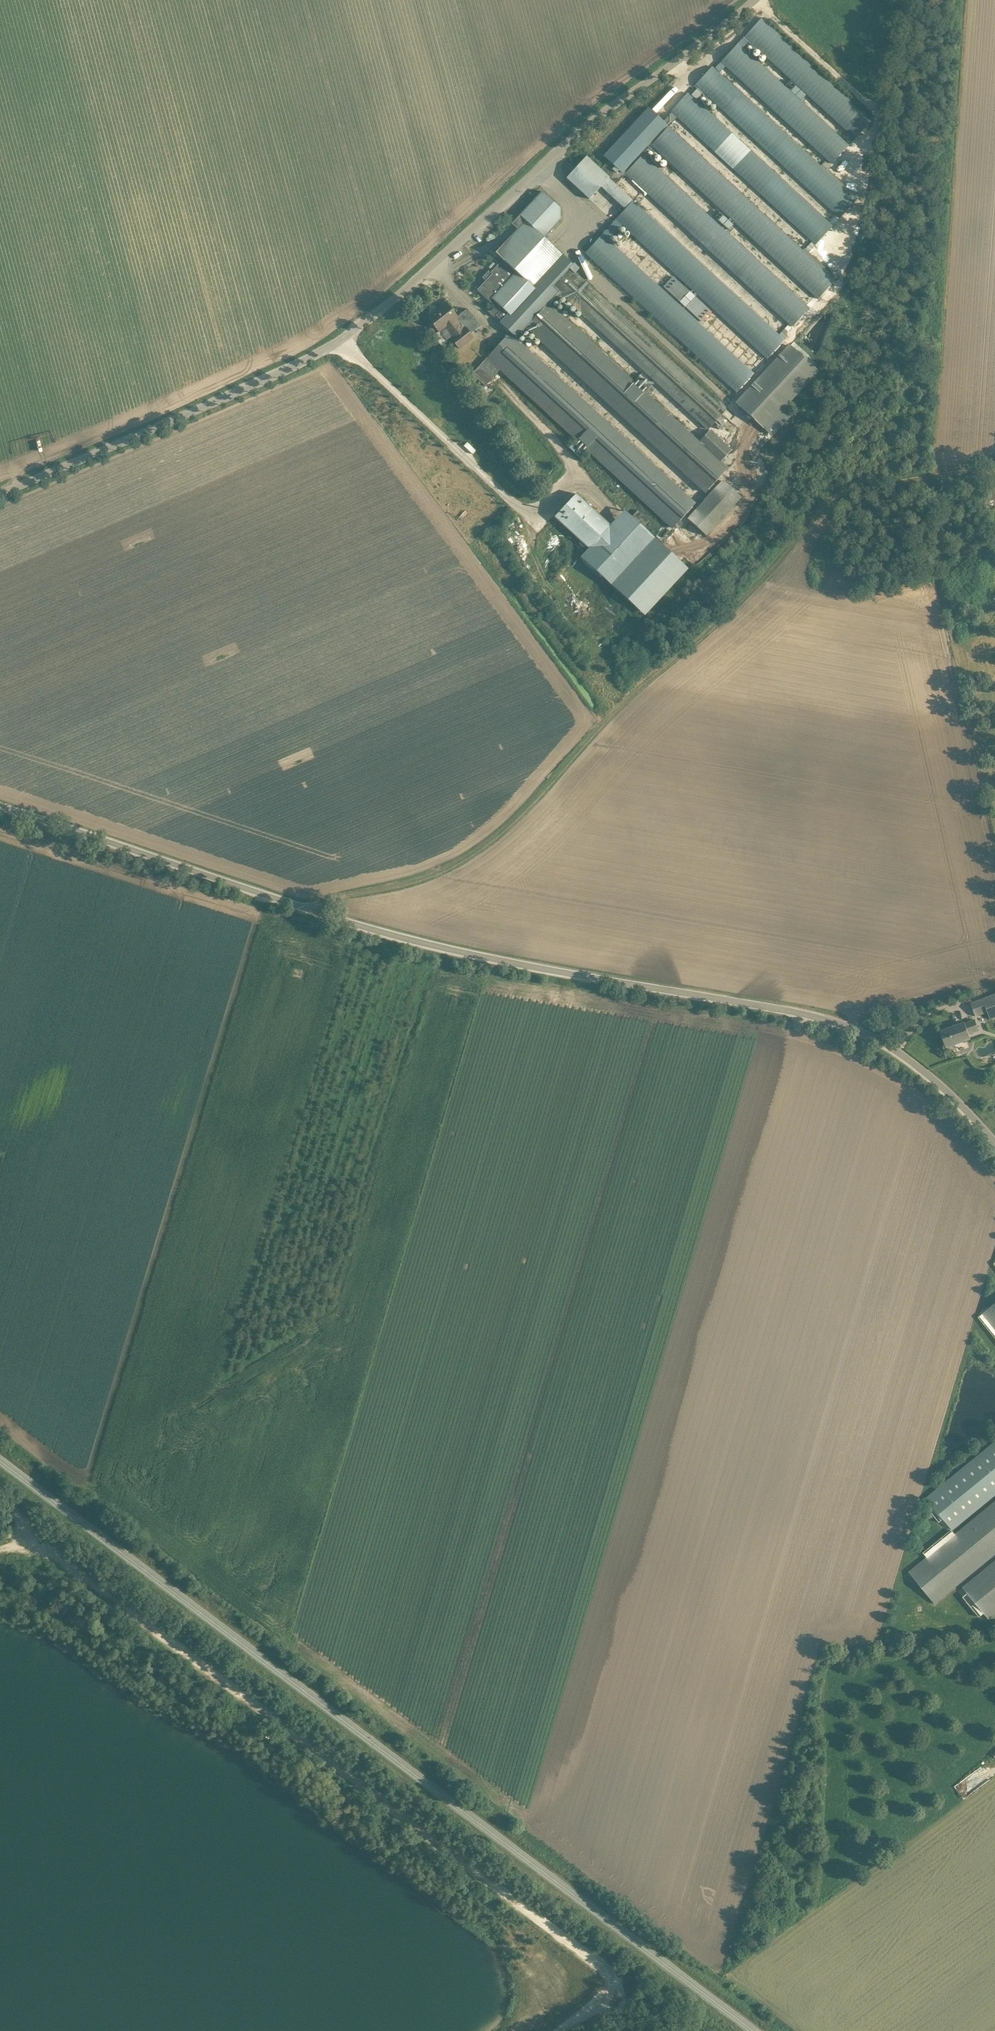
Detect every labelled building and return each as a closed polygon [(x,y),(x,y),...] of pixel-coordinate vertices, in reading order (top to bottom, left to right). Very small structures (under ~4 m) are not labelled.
[(738,44),(742,48),(749,41),(855,138),(872,121),(761,19),(744,37),(738,43),(738,44)] [(721,62),(714,69),(719,73),(726,66),(832,164),(848,146),(742,48),(738,44),(720,62),(721,62)] [(698,87),(690,96),(695,100),(703,92),(840,218),(857,200),(719,73),(714,69),(712,66),(695,84),(698,87)] [(792,82),(790,81),(786,86),(787,87),(801,100),(806,95),(792,82)] [(695,100),(690,96),(687,93),(671,111),(672,112),(677,117),(816,244),(832,226),(695,100)] [(609,161),(601,170),(616,184),(626,173),(642,155),(652,145),(668,127),(677,117),(672,112),(663,122),(648,108),(604,157),(609,161)] [(835,281),(668,127),(652,145),(818,299),(835,281)] [(642,155),(626,173),(792,327),(809,309),(642,155)] [(632,201),(633,201),(615,185),(616,184),(601,170),(586,156),(566,178),(589,199),(601,187),(625,209),(632,201)] [(526,329),(549,303),(555,297),(557,300),(562,296),(552,287),(570,268),(575,273),(579,269),(543,238),(560,220),(560,209),(542,191),(519,215),(525,221),(495,253),(503,260),(491,272),(489,271),(485,274),(489,277),(477,290),(500,311),(496,315),(502,321),(500,323),(510,333),(517,339),(526,329)] [(622,224),(768,358),(784,340),(632,201),(625,209),(616,219),(622,224)] [(719,212),(718,211),(713,216),(715,217),(729,230),(734,225),(719,212)] [(608,240),(622,224),(616,219),(602,235),(608,240)] [(753,374),(608,240),(602,235),(585,252),(737,392),(753,374)] [(725,411),(575,273),(570,268),(552,287),(562,296),(707,431),(725,411)] [(712,314),(673,278),(663,288),(702,324),(712,314)] [(448,342),(451,340),(459,350),(475,338),(471,334),(480,326),(467,309),(457,317),(446,303),(440,307),(441,308),(428,318),(448,342)] [(549,303),(526,329),(705,493),(728,468),(721,461),(699,441),(645,392),(634,382),(566,319),(559,312),(549,303)] [(487,384),(500,370),(673,528),(695,503),(517,339),(510,333),(472,374),(485,386),(487,384)] [(790,346),(737,404),(763,428),(817,370),(790,346)] [(653,384),(641,374),(634,381),(646,392),(653,384)] [(464,446),(473,454),(476,451),(467,442),(464,446)] [(580,457),(585,452),(575,442),(569,448),(580,457)] [(707,536),(742,496),(723,479),(687,518),(707,536)] [(554,517),(588,549),(610,525),(576,493),(554,517)] [(631,517),(643,528),(649,521),(637,510),(631,517)] [(645,618),(688,571),(624,512),(581,558),(645,618)] [(994,1018),(994,994),(970,1003),(975,1017),(987,1013),(990,1020),(994,1018)] [(940,1030),(940,1031),(946,1047),(955,1044),(956,1046),(962,1044),(962,1042),(971,1039),(969,1034),(979,1030),(975,1019),(965,1023),(964,1021),(940,1030)] [(979,1317),(994,1337),(994,1304),(979,1317)] [(994,1496),(994,1441),(926,1498),(935,1509),(931,1513),(939,1523),(943,1519),(951,1530),(952,1531),(994,1496)] [(951,1530),(923,1553),(927,1557),(910,1571),(936,1603),(994,1555),(994,1501),(955,1534),(952,1531),(951,1530)] [(968,1593),(963,1597),(979,1617),(984,1613),(989,1619),(994,1614),(994,1561),(963,1587),(968,1593)]
